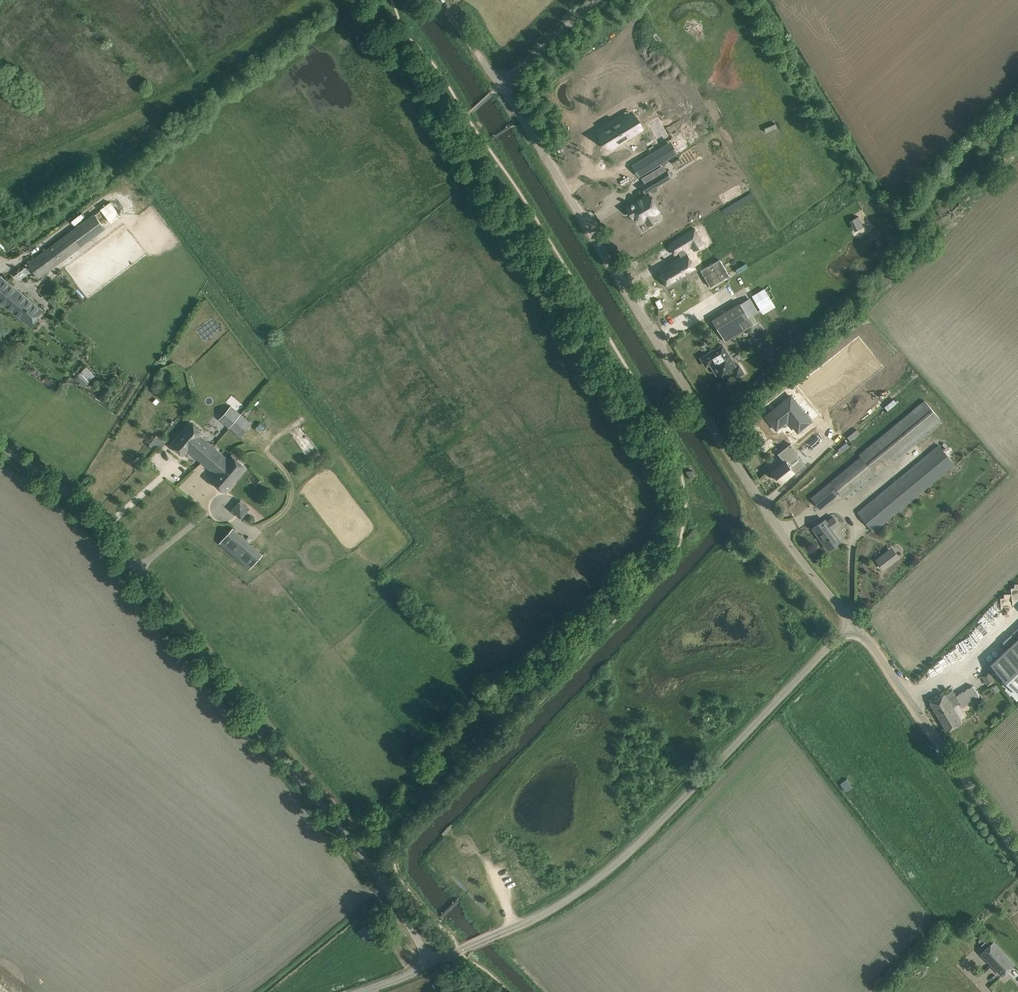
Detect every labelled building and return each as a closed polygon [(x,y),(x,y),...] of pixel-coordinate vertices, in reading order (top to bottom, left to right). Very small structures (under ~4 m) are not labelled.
[(406,26),(404,27),(410,36),(412,35),(414,30),(411,25),(406,26)] [(625,116),(599,132),(609,148),(619,141),(618,139),(633,130),(625,117),(625,116)] [(662,146),(633,164),(639,175),(669,158),(662,146)] [(667,170),(650,180),(654,187),(671,176),(667,169),(667,170)] [(135,181),(124,174),(117,185),(128,192),(135,181)] [(653,204),(655,203),(648,192),(640,197),(641,197),(642,200),(638,203),(637,201),(634,203),(633,203),(631,204),(631,205),(627,208),(633,217),(636,215),(640,222),(645,219),(649,224),(658,219),(655,213),(659,210),(657,210),(653,204)] [(39,276),(96,233),(104,227),(95,214),(29,263),(39,276)] [(856,230),(865,225),(860,215),(851,220),(856,230)] [(670,265),(657,273),(667,289),(685,278),(686,279),(688,278),(688,277),(698,271),(696,267),(695,264),(694,264),(691,259),(692,259),(690,257),(687,253),(684,249),(685,249),(692,244),(691,242),(701,236),(702,238),(703,238),(696,226),(671,241),(677,253),(678,252),(681,257),(670,263),(670,265)] [(725,253),(708,262),(720,281),(736,272),(725,253)] [(21,279),(32,271),(27,265),(17,274),(21,279)] [(8,282),(0,276),(0,300),(30,324),(41,309),(8,282)] [(712,320),(725,341),(753,324),(740,303),(712,320)] [(732,372),(735,378),(744,372),(739,364),(736,366),(723,344),(701,357),(706,366),(710,363),(717,374),(720,372),(723,377),(732,372)] [(84,387),(90,381),(81,372),(75,379),(84,387)] [(765,415),(769,420),(774,415),(782,425),(788,420),(798,432),(809,422),(799,410),(802,408),(791,395),(765,415)] [(875,473),(940,419),(924,400),(859,454),(861,456),(811,497),(820,508),(839,492),(843,497),(870,474),(872,476),(876,474),(875,473)] [(275,404),(265,411),(273,425),(284,418),(275,404)] [(229,428),(241,415),(230,405),(219,419),(229,428)] [(251,423),(241,415),(229,428),(240,437),(251,423)] [(201,432),(192,424),(173,446),(182,454),(187,448),(202,461),(204,459),(203,458),(213,446),(199,434),(201,432)] [(806,457),(812,452),(804,441),(797,446),(806,457)] [(874,531),(955,464),(939,445),(858,512),(874,531)] [(227,458),(213,446),(203,458),(204,459),(202,461),(215,473),(210,479),(225,492),(247,467),(231,454),(227,458)] [(785,460),(780,464),(772,471),(781,481),(794,471),(791,468),(799,461),(794,455),(786,461),(785,460)] [(687,469),(685,470),(690,479),(692,478),(694,473),(692,469),(687,469)] [(250,508),(240,499),(231,510),(241,519),(250,508)] [(825,519),(813,527),(821,537),(822,536),(825,540),(823,542),(828,549),(840,540),(832,528),(839,523),(833,516),(826,521),(825,519)] [(263,553),(233,527),(220,542),(250,568),(263,553)] [(696,535),(693,529),(686,536),(688,537),(692,538),(696,535)] [(887,550),(876,559),(884,569),(896,560),(887,550)] [(991,620),(995,616),(988,609),(977,620),(988,631),(995,625),(991,620)] [(990,664),(1017,694),(1017,637),(990,664)] [(989,671),(981,675),(987,685),(995,680),(989,671)] [(945,693),(930,702),(947,731),(962,722),(961,720),(953,706),(957,703),(960,702),(962,706),(979,695),(973,685),(956,695),(953,690),(946,694),(945,693)] [(362,836),(358,841),(364,846),(368,841),(362,836)] [(370,922),(359,928),(365,939),(377,933),(370,922)] [(1015,963),(993,940),(981,952),(1002,975),(1015,963)]
